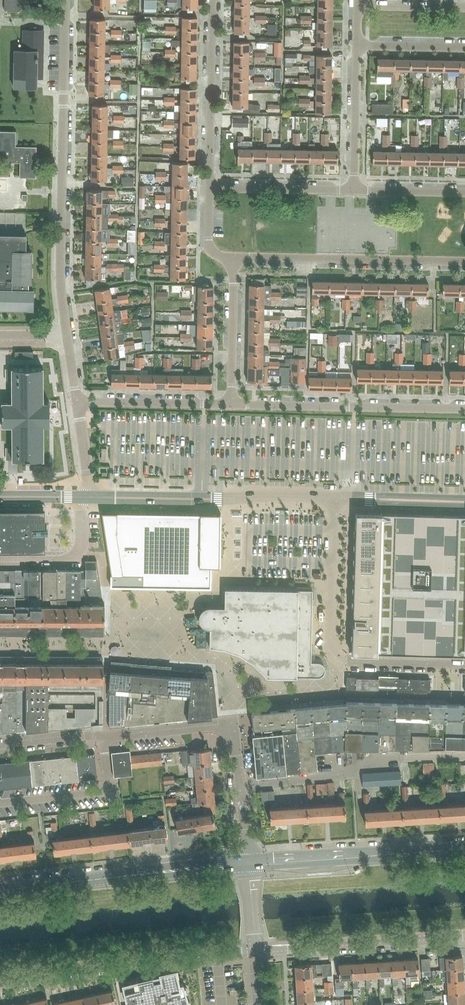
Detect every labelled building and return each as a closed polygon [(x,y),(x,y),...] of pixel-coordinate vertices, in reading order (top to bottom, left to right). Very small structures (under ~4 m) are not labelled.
[(4,10),(19,10),(19,1),(33,1),(33,0),(4,0),(4,10)] [(94,9),(109,9),(109,3),(115,3),(116,1),(121,1),(121,0),(94,0),(94,9)] [(143,11),(156,11),(156,0),(144,0),(143,11)] [(197,0),(182,0),(182,8),(187,8),(187,11),(192,11),(192,8),(197,8),(197,0)] [(249,17),(249,5),(234,5),(234,17),(249,17)] [(332,19),(332,7),(317,7),(317,18),(332,19)] [(197,29),(197,17),(175,17),(175,23),(182,23),(182,29),(197,29)] [(249,33),(249,17),(234,17),(234,33),(238,33),(238,36),(244,36),(244,33),(249,33)] [(332,30),(332,19),(317,18),(317,30),(332,30)] [(105,32),(105,19),(90,19),(90,32),(105,32)] [(197,41),(197,29),(182,29),(181,40),(181,41),(197,41)] [(14,50),(13,87),(37,87),(36,86),(36,78),(37,78),(43,78),(44,30),(22,30),(22,50),(14,50)] [(90,32),(89,44),(104,45),(104,39),(111,39),(111,37),(116,37),(116,30),(111,30),(111,32),(105,32),(90,32)] [(331,46),(332,30),(317,30),(316,45),(321,46),(321,48),(326,48),(326,46),(331,46)] [(181,40),(172,40),(171,46),(181,46),(181,52),(196,53),(197,41),(181,41),(181,40)] [(148,41),(148,52),(161,52),(161,45),(155,44),(155,41),(148,41)] [(248,45),(248,42),(233,42),(233,54),(248,55),(248,51),(251,51),(252,50),(252,47),(251,46),(248,45)] [(111,45),(104,45),(89,44),(89,57),(104,57),(104,52),(111,52),(111,45)] [(196,64),(196,53),(181,52),(181,64),(196,64)] [(248,67),(248,55),(233,54),(233,67),(248,67)] [(89,57),(89,69),(104,69),(104,64),(110,64),(110,62),(115,62),(116,55),(110,55),(110,57),(104,57),(89,57)] [(331,67),(331,55),(316,55),(310,55),(303,55),(303,60),(310,60),(316,61),(316,66),(316,67),(331,67)] [(394,70),(394,59),(377,59),(377,76),(391,76),(393,76),(394,70)] [(410,70),(410,59),(394,59),(394,70),(409,70),(410,70)] [(427,70),(427,60),(410,59),(410,70),(409,70),(409,77),(415,77),(415,70),(426,70),(427,70)] [(443,71),(443,60),(427,60),(427,70),(426,70),(426,76),(431,76),(432,70),(442,71),(443,71)] [(459,71),(460,60),(443,60),(443,71),(442,71),(442,80),(447,80),(448,71),(459,71)] [(460,60),(459,71),(459,77),(457,77),(457,82),(464,82),(464,71),(464,60),(460,60)] [(196,79),(196,64),(181,64),(181,72),(175,72),(175,74),(168,74),(168,79),(175,79),(175,82),(181,82),(181,79),(186,79),(186,82),(191,82),(191,79),(196,79)] [(331,79),(331,67),(316,67),(316,66),(309,66),(309,72),(316,72),(316,78),(331,79)] [(248,80),(248,67),(233,67),(233,79),(248,80)] [(104,82),(104,69),(89,69),(89,82),(104,82)] [(316,78),(310,78),(310,83),(316,83),(316,90),(331,90),(331,79),(316,78)] [(247,92),(248,80),(233,79),(232,92),(247,92)] [(89,82),(88,95),(103,95),(103,90),(110,90),(110,87),(115,87),(115,80),(110,80),(110,82),(104,82),(89,82)] [(174,88),(174,93),(181,93),(180,100),(195,100),(196,88),(181,88),(174,88)] [(330,102),(331,90),(316,90),(315,101),(330,102)] [(247,104),(247,92),(232,92),(232,107),(237,108),(237,110),(242,110),(242,112),(259,112),(259,105),(252,105),(252,104),(247,104)] [(195,112),(195,100),(180,100),(180,111),(195,112)] [(309,101),(309,106),(309,107),(315,107),(315,113),(330,114),(330,102),(315,101),(309,101)] [(107,118),(107,105),(92,105),(92,118),(107,118)] [(174,111),(174,118),(180,118),(180,121),(180,123),(195,123),(195,112),(180,111),(180,112),(174,111)] [(107,130),(107,118),(92,118),(92,130),(107,130)] [(248,127),(248,124),(248,118),(232,118),(232,127),(248,127)] [(169,120),(168,127),(174,128),(180,128),(180,135),(195,135),(195,123),(180,123),(180,121),(174,121),(169,120)] [(113,130),(107,130),(92,130),(92,143),(106,143),(107,137),(113,137),(113,130)] [(28,177),(36,177),(36,146),(15,146),(16,131),(0,131),(0,162),(20,162),(19,177),(28,177)] [(172,134),(172,140),(180,140),(180,146),(195,146),(195,135),(180,135),(172,134)] [(237,148),(237,161),(252,161),(252,149),(243,148),(243,142),(238,142),(237,148)] [(106,156),(106,143),(92,143),(91,155),(106,156)] [(294,149),(294,162),(308,162),(309,150),(308,150),(300,150),(300,144),(299,144),(294,143),(294,149)] [(309,150),(308,162),(323,162),(323,150),(322,150),(314,150),(314,144),(308,144),(308,150),(309,150)] [(323,144),(322,150),(323,150),(323,162),(337,163),(337,150),(328,150),(328,144),(323,144)] [(372,151),(372,163),(387,164),(387,151),(388,145),(382,145),(382,151),(372,151)] [(180,146),(180,151),(179,158),(194,158),(195,146),(180,146)] [(430,152),(429,164),(444,165),(444,152),(444,146),(439,146),(439,152),(430,152)] [(266,161),(266,149),(252,149),(252,161),(266,161)] [(280,162),(280,149),(266,149),(266,161),(280,162)] [(294,149),(280,149),(280,162),(294,162),(294,149)] [(401,151),(387,151),(387,164),(401,164),(401,151)] [(415,164),(415,152),(401,151),(401,164),(415,164)] [(429,164),(430,152),(415,152),(415,164),(429,164)] [(451,152),(444,152),(444,165),(458,165),(458,153),(451,152)] [(106,168),(106,156),(91,155),(91,168),(106,168)] [(187,175),(187,163),(172,163),(172,175),(187,175)] [(91,168),(91,180),(106,180),(106,175),(112,175),(112,173),(117,173),(117,166),(112,166),(112,168),(106,168),(91,168)] [(187,187),(187,175),(172,175),(172,186),(164,186),(187,187)] [(121,186),(134,186),(134,177),(121,177),(121,186)] [(187,198),(187,187),(164,186),(164,192),(166,192),(166,195),(166,198),(187,198)] [(115,191),(102,191),(87,190),(86,203),(101,203),(102,198),(108,198),(108,196),(115,196),(115,191)] [(166,198),(166,195),(160,195),(160,202),(165,202),(165,203),(172,203),(171,209),(187,210),(187,198),(166,198)] [(101,216),(101,203),(86,203),(86,216),(101,216)] [(165,209),(164,215),(171,215),(171,221),(186,221),(187,210),(171,209),(165,209)] [(86,216),(86,228),(101,228),(107,229),(108,221),(112,221),(112,214),(107,214),(107,216),(101,216),(86,216)] [(186,233),(186,221),(171,221),(171,233),(186,233)] [(101,241),(101,228),(86,228),(86,241),(101,241)] [(186,244),(186,233),(171,233),(165,232),(164,242),(165,242),(165,244),(171,244),(186,244)] [(33,309),(33,290),(28,290),(28,282),(30,282),(31,251),(26,251),(26,234),(0,234),(0,308),(33,309)] [(101,253),(101,241),(86,241),(86,253),(101,253)] [(186,256),(186,244),(171,244),(171,256),(186,256)] [(86,253),(85,266),(100,266),(100,260),(107,260),(107,253),(101,253),(86,253)] [(186,256),(171,256),(165,255),(165,260),(170,260),(170,267),(185,268),(186,256)] [(111,271),(112,264),(107,264),(106,266),(100,266),(85,266),(85,278),(100,279),(100,274),(106,274),(106,271),(111,271)] [(159,265),(159,272),(170,272),(170,279),(185,279),(185,268),(170,267),(164,267),(164,265),(159,265)] [(76,279),(85,279),(85,269),(76,269),(76,279)] [(329,292),(329,282),(312,281),(312,292),(312,298),(312,305),(317,305),(317,298),(317,292),(329,292)] [(345,293),(345,282),(329,282),(329,292),(345,293)] [(361,293),(362,282),(345,282),(345,293),(361,293)] [(378,293),(378,283),(362,282),(361,293),(378,293)] [(395,294),(395,283),(378,283),(378,293),(394,294),(395,294)] [(411,294),(411,283),(395,283),(395,294),(394,294),(394,301),(399,302),(399,294),(411,294)] [(411,283),(411,294),(428,294),(428,284),(411,283)] [(212,302),(213,286),(208,286),(208,284),(203,284),(203,286),(198,286),(197,301),(212,302)] [(271,285),(264,285),(249,284),(249,296),(264,297),(270,298),(270,299),(275,299),(275,292),(271,292),(271,285)] [(459,295),(459,284),(442,284),(442,295),(459,295)] [(307,286),(296,286),(295,298),(307,298),(307,286)] [(96,301),(111,299),(109,287),(95,289),(96,301)] [(118,302),(123,302),(122,295),(117,295),(117,298),(111,299),(96,301),(98,312),(113,310),(112,309),(112,303),(118,302)] [(264,297),(249,296),(249,308),(264,308),(264,297)] [(212,313),(212,302),(197,301),(197,306),(197,313),(212,313)] [(113,310),(98,312),(99,324),(120,321),(120,318),(120,317),(121,317),(120,308),(112,309),(113,310)] [(263,314),(264,308),(249,308),(248,320),(263,320),(269,320),(269,322),(274,322),(274,315),(269,315),(269,314),(263,314)] [(212,325),(212,313),(197,313),(196,325),(212,325)] [(120,321),(99,324),(101,335),(122,332),(121,325),(126,325),(125,317),(120,318),(120,321)] [(263,326),(263,320),(248,320),(248,331),(263,332),(269,332),(269,326),(263,326)] [(211,337),(212,325),(196,325),(196,330),(196,336),(211,337)] [(122,332),(101,335),(103,347),(117,345),(123,344),(123,341),(123,338),(125,338),(124,331),(122,332)] [(263,332),(248,331),(248,342),(263,343),(263,332)] [(211,348),(211,337),(196,336),(196,348),(211,348)] [(263,349),(263,343),(248,342),(248,354),(263,355),(268,355),(268,349),(263,349)] [(119,356),(118,349),(124,348),(123,344),(117,345),(103,347),(104,358),(119,356)] [(263,355),(248,354),(247,366),(262,366),(263,355)] [(305,383),(306,358),(291,358),(291,367),(290,382),(305,383)] [(402,363),(402,358),(395,358),(395,363),(393,363),(393,369),(385,369),(385,381),(399,382),(400,369),(400,363),(402,363)] [(125,386),(126,373),(126,360),(120,360),(120,369),(111,369),(111,373),(111,385),(125,386)] [(273,361),(273,368),(278,368),(278,371),(284,372),(284,366),(279,366),(279,362),(273,361)] [(154,374),(154,386),(168,387),(168,374),(168,368),(170,368),(170,363),(163,363),(163,368),(163,374),(154,374)] [(346,371),(346,377),(337,377),(337,389),(351,390),(351,377),(352,377),(352,371),(352,364),(346,364),(346,371)] [(267,366),(262,366),(247,366),(247,381),(252,381),(252,384),(267,384),(267,366)] [(49,413),(49,401),(43,402),(42,368),(5,368),(5,380),(11,380),(12,402),(2,402),(2,426),(12,426),(12,447),(6,447),(6,460),(43,459),(43,426),(49,426),(49,413)] [(371,381),(371,369),(356,369),(356,381),(371,381)] [(385,381),(385,369),(371,369),(371,381),(385,381)] [(414,382),(414,370),(400,369),(399,382),(414,382)] [(147,374),(147,370),(140,370),(140,374),(139,386),(154,386),(154,374),(147,374)] [(428,382),(428,370),(414,370),(414,382),(428,382)] [(442,382),(442,370),(428,370),(428,382),(442,382)] [(463,383),(464,370),(449,370),(449,383),(463,383)] [(139,386),(140,374),(126,373),(125,386),(139,386)] [(182,374),(168,374),(168,387),(182,387),(182,374)] [(196,387),(196,375),(182,374),(182,387),(196,387)] [(196,375),(196,387),(211,387),(211,375),(196,375)] [(322,389),(323,377),(308,377),(308,389),(322,389)] [(337,389),(337,377),(323,377),(322,389),(337,389)] [(9,511),(10,543),(10,553),(45,552),(45,510),(9,511)] [(10,543),(9,511),(0,511),(0,553),(10,553),(10,543)] [(102,513),(102,514),(107,550),(111,575),(143,576),(189,576),(210,577),(211,565),(218,565),(219,514),(206,514),(200,514),(200,515),(117,514),(117,513),(102,513)] [(351,654),(464,657),(464,516),(356,513),(353,614),(354,614),(354,618),(353,624),(352,624),(351,654)] [(85,560),(85,570),(85,585),(90,585),(90,629),(105,629),(105,624),(104,624),(104,603),(103,603),(99,582),(96,560),(85,560)] [(0,570),(0,629),(15,629),(15,570),(0,570)] [(15,570),(15,629),(29,629),(29,570),(15,570)] [(43,570),(29,570),(29,629),(43,629),(43,570)] [(57,570),(43,570),(43,629),(57,629),(57,570)] [(66,570),(57,570),(57,629),(66,629),(66,570)] [(81,570),(66,570),(66,629),(81,629),(81,570)] [(85,570),(81,570),(81,629),(90,629),(90,585),(85,585),(85,570)] [(111,585),(111,586),(142,587),(143,587),(143,586),(143,576),(111,575),(111,585)] [(143,576),(143,586),(189,587),(189,576),(143,576)] [(189,576),(189,587),(210,587),(210,577),(189,576)] [(324,673),(325,671),(325,668),(324,666),(322,664),(320,662),(317,662),(311,662),(312,590),(225,588),(224,606),(210,606),(207,606),(205,607),(203,608),(201,610),(199,612),(198,615),(198,617),(198,620),(199,622),(200,624),(202,626),(204,627),(207,628),(210,629),(209,647),(211,647),(223,648),(225,649),(238,653),(240,654),(251,661),(253,662),(262,671),(263,672),(266,676),(296,677),(317,677),(320,677),(322,675),(324,673)] [(16,659),(16,665),(16,732),(26,731),(25,659),(16,659)] [(25,659),(26,731),(91,724),(91,729),(103,728),(103,659),(25,659)] [(126,726),(131,664),(121,663),(110,662),(110,671),(109,687),(109,727),(126,726)] [(146,724),(151,665),(131,663),(131,664),(126,726),(146,724)] [(16,665),(2,665),(2,733),(16,732),(16,665)] [(166,721),(171,666),(151,665),(146,724),(166,721)] [(187,719),(191,670),(171,669),(171,666),(166,721),(187,719)] [(189,719),(217,716),(213,672),(209,670),(206,672),(198,671),(195,670),(193,671),(191,670),(187,719),(187,720),(189,719)] [(378,676),(378,678),(379,678),(378,687),(397,687),(397,685),(400,685),(400,678),(398,678),(398,676),(378,676)] [(378,678),(346,677),(346,689),(378,690),(378,687),(379,678),(378,678)] [(397,687),(397,690),(429,691),(430,679),(400,678),(400,685),(397,685),(397,687)] [(363,701),(345,703),(345,751),(361,751),(363,701)] [(378,751),(379,702),(363,701),(361,751),(378,751)] [(394,750),(396,702),(379,702),(378,751),(394,750)] [(428,749),(429,703),(396,702),(394,750),(428,749)] [(345,751),(345,703),(327,704),(332,752),(345,751)] [(444,749),(445,748),(446,704),(429,703),(428,749),(444,749)] [(315,754),(332,752),(327,704),(310,706),(315,754)] [(462,749),(463,704),(446,704),(445,748),(462,749)] [(317,771),(315,754),(310,706),(294,708),(300,772),(317,771)] [(257,776),(300,772),(294,708),(251,712),(257,776)] [(195,764),(211,762),(209,749),(188,751),(189,765),(195,764)] [(132,768),(131,756),(130,756),(130,750),(111,752),(113,777),(133,775),(132,768)] [(161,753),(131,756),(132,768),(162,764),(161,753)] [(79,780),(97,779),(95,754),(76,756),(79,780)] [(63,782),(79,780),(76,756),(60,758),(63,782)] [(32,785),(63,782),(60,758),(29,761),(32,785)] [(32,785),(29,761),(0,764),(0,789),(32,785)] [(212,774),(211,763),(211,762),(195,764),(196,777),(212,775),(212,774)] [(422,764),(423,775),(434,774),(434,763),(422,764)] [(197,789),(213,788),(212,775),(196,777),(186,777),(187,784),(196,783),(197,789)] [(326,783),(315,784),(316,795),(327,794),(326,783)] [(198,802),(203,802),(213,801),(214,801),(213,788),(197,789),(198,797),(191,798),(191,804),(198,803),(198,802)] [(269,801),(269,796),(268,791),(261,791),(261,802),(269,801)] [(194,815),(196,828),(215,825),(213,813),(216,813),(213,801),(203,802),(205,813),(194,815)] [(307,806),(308,819),(345,816),(344,803),(307,806)] [(464,817),(464,804),(439,806),(440,819),(464,817)] [(270,821),(308,819),(307,806),(269,808),(270,821)] [(403,821),(440,819),(439,806),(402,808),(403,821)] [(365,824),(403,821),(402,808),(364,810),(365,824)] [(177,832),(196,828),(194,815),(175,819),(177,832)] [(166,840),(167,840),(165,826),(153,827),(154,841),(166,839),(166,840)] [(142,842),(154,841),(153,827),(140,829),(142,842)] [(129,844),(142,842),(140,829),(128,830),(129,844)] [(117,845),(129,844),(128,830),(115,832),(117,845)] [(105,847),(117,845),(115,832),(103,833),(105,847)] [(92,848),(105,847),(103,833),(91,835),(92,848)] [(80,850),(92,848),(91,835),(78,836),(80,850)] [(67,851),(80,850),(78,836),(66,838),(67,851)] [(55,853),(67,851),(66,838),(53,839),(55,853)] [(22,843),(23,856),(36,855),(34,841),(22,843)] [(11,858),(23,856),(22,843),(9,844),(11,858)] [(11,858),(9,844),(0,846),(0,859),(11,858)] [(440,969),(447,969),(463,968),(462,956),(439,957),(440,969)] [(422,971),(430,970),(429,958),(421,958),(422,971)] [(419,980),(419,972),(418,959),(404,960),(405,974),(406,985),(411,985),(411,981),(419,980)] [(391,960),(378,961),(379,976),(379,980),(379,986),(384,986),(384,980),(383,980),(383,976),(392,975),(391,960)] [(404,960),(391,960),(392,975),(405,974),(404,960)] [(378,961),(365,962),(366,977),(379,976),(378,961)] [(365,962),(351,963),(352,978),(352,981),(353,981),(353,988),(353,994),(358,994),(358,988),(357,982),(357,977),(366,977),(365,962)] [(335,979),(335,984),(335,988),(344,987),(343,978),(352,978),(351,963),(338,964),(339,978),(335,979)] [(312,971),(316,971),(316,964),(295,965),(295,966),(296,977),(295,977),(295,978),(312,976),(312,971)] [(447,981),(463,980),(463,968),(447,969),(447,976),(442,976),(442,981),(447,981)] [(123,983),(128,1004),(189,1004),(182,983),(181,983),(179,984),(176,971),(169,970),(160,972),(161,978),(155,979),(153,980),(152,976),(123,982),(123,983)] [(314,978),(314,976),(312,976),(295,978),(296,978),(296,982),(295,982),(296,983),(297,989),(296,989),(296,990),(315,988),(313,988),(312,979),(314,978)] [(448,993),(464,992),(463,980),(447,981),(448,993)] [(297,1001),(316,1000),(313,1000),(313,990),(315,990),(315,988),(296,990),(297,990),(298,1001),(297,1001)] [(115,1004),(112,990),(98,994),(100,1004),(112,1004),(115,1004)] [(464,1004),(464,1002),(464,992),(448,993),(449,1004),(464,1004)] [(98,994),(83,997),(85,1004),(100,1004),(98,994)] [(83,997),(68,1000),(70,1004),(85,1004),(83,997)]
